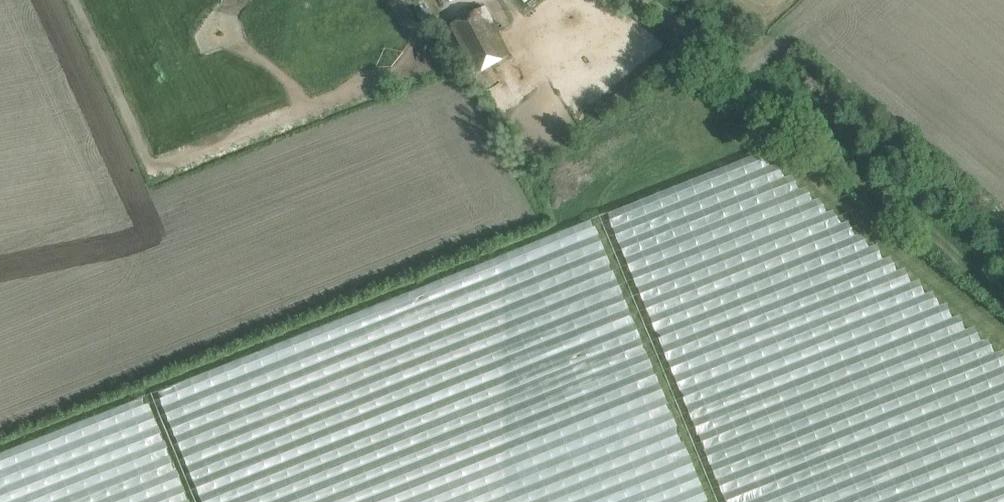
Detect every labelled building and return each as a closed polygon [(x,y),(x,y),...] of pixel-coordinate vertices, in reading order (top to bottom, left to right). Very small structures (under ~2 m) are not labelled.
[(475,75),(510,58),(485,8),(450,26),(475,75)]
